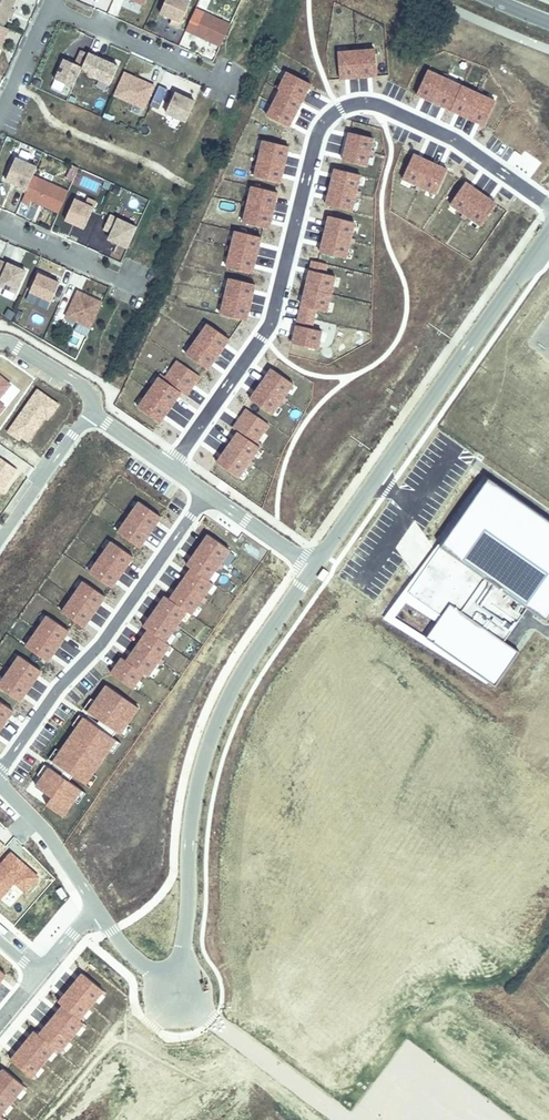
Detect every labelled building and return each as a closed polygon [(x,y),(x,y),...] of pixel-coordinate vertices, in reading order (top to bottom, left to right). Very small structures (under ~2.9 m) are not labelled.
[(14,0),(0,0),(0,21),(4,23),(14,0)] [(191,0),(165,0),(161,10),(173,15),(171,21),(180,25),(191,0)] [(222,43),(232,20),(205,8),(199,22),(191,18),(187,27),(222,43)] [(9,25),(4,23),(0,21),(0,45),(9,25)] [(74,84),(89,50),(82,47),(76,60),(65,55),(56,76),(74,84)] [(375,50),(356,51),(358,78),(377,76),(375,50)] [(356,51),(338,53),(340,79),(358,78),(356,51)] [(416,95),(433,102),(444,78),(427,70),(416,95)] [(120,72),(110,95),(139,108),(149,86),(120,72)] [(287,72),(278,89),(280,90),(302,101),(311,84),(287,72)] [(444,78),(433,102),(451,110),(462,86),(444,78)] [(160,106),(169,86),(160,82),(151,102),(160,106)] [(462,86),(451,110),(468,118),(479,94),(462,86)] [(187,118),(196,98),(176,89),(167,109),(187,118)] [(280,90),(273,103),(295,114),(302,101),(280,90)] [(479,94),(468,118),(485,126),(496,102),(479,94)] [(289,127),(295,114),(273,103),(267,116),(289,127)] [(350,132),(346,147),(370,152),(374,138),(350,132)] [(263,140),(259,159),(284,165),(289,147),(263,140)] [(367,166),(370,152),(346,147),(343,161),(367,166)] [(28,162),(31,154),(22,150),(19,158),(28,162)] [(413,154),(402,179),(419,186),(430,162),(413,154)] [(11,158),(1,180),(14,186),(12,189),(20,192),(23,186),(28,176),(32,167),(11,158)] [(280,183),(284,165),(259,159),(254,177),(280,183)] [(430,162),(419,186),(436,194),(447,170),(430,162)] [(335,169),(330,187),(356,193),(361,175),(335,169)] [(63,192),(28,176),(23,186),(31,190),(26,200),(54,213),(63,192)] [(465,182),(450,204),(465,215),(481,193),(465,182)] [(252,186),(248,204),(273,211),(278,193),(252,186)] [(352,212),(356,193),(330,187),(326,205),(352,212)] [(481,193),(465,215),(481,225),(496,204),(481,193)] [(80,225),(91,200),(83,196),(81,201),(70,197),(61,217),(80,225)] [(269,229),(273,211),(248,204),(243,223),(269,229)] [(123,248),(132,228),(105,215),(99,229),(107,233),(104,239),(123,248)] [(329,216),(325,234),(350,241),(355,222),(329,216)] [(241,232),(236,250),(257,255),(262,257),(266,238),(241,232)] [(320,253),(346,259),(350,241),(325,234),(320,253)] [(257,275),(262,257),(257,255),(236,250),(232,269),(257,275)] [(26,268),(1,257),(0,259),(0,260),(0,273),(3,274),(0,280),(0,283),(17,290),(26,268)] [(312,261),(306,288),(331,294),(335,276),(325,274),(327,264),(312,261)] [(68,285),(60,282),(61,281),(39,271),(31,289),(55,300),(56,298),(61,300),(68,285)] [(230,278),(225,296),(251,303),(255,284),(230,278)] [(306,288),(299,316),(314,319),(316,310),(327,312),(331,294),(306,288)] [(92,325),(104,300),(79,289),(67,314),(92,325)] [(246,321),(251,303),(225,296),(221,315),(246,321)] [(311,329),(314,319),(299,316),(292,344),(317,350),(322,331),(311,329)] [(208,324),(197,339),(219,354),(229,339),(208,324)] [(197,339),(186,355),(208,370),(219,354),(197,339)] [(161,374),(159,377),(181,392),(186,396),(200,376),(178,361),(166,377),(161,374)] [(273,367),(261,384),(282,399),(295,382),(273,367)] [(0,376),(0,398),(11,385),(0,376)] [(159,377),(149,392),(170,408),(181,392),(159,377)] [(249,401),(270,416),(282,399),(261,384),(249,401)] [(24,439),(41,414),(48,419),(59,404),(38,390),(8,432),(19,440),(21,437),(24,439)] [(160,423),(170,408),(149,392),(138,408),(160,423)] [(240,429),(238,432),(260,447),(262,444),(258,441),(269,425),(247,409),(235,426),(240,429)] [(238,432),(227,447),(249,463),(260,447),(238,432)] [(239,478),(249,463),(227,447),(217,463),(239,478)] [(17,469),(0,458),(0,493),(17,469)] [(485,477),(389,617),(486,684),(491,681),(496,685),(518,653),(501,641),(526,605),(546,619),(548,614),(548,520),(485,477)] [(139,502),(118,532),(139,548),(161,517),(139,502)] [(209,581),(230,550),(208,534),(185,568),(194,574),(174,602),(165,596),(144,627),(153,633),(131,664),(122,658),(111,674),(128,686),(139,670),(148,676),(170,645),(166,642),(187,611),(192,615),(213,584),(209,581)] [(111,542),(90,573),(112,588),(133,557),(111,542)] [(84,581),(62,612),(84,627),(105,597),(84,581)] [(48,616),(26,647),(48,662),(69,631),(48,616)] [(0,684),(0,688),(20,702),(41,671),(20,656),(0,684)] [(53,762),(85,784),(116,740),(112,737),(116,731),(120,734),(139,708),(107,685),(88,712),(108,725),(104,731),(84,718),(53,762)] [(0,701),(0,731),(14,710),(0,701)] [(63,816),(81,790),(49,768),(36,787),(51,797),(46,805),(63,816)] [(0,866),(0,899),(2,901),(17,884),(25,891),(38,877),(11,853),(0,866)] [(106,991),(82,972),(59,1000),(62,1007),(41,1032),(34,1031),(11,1059),(34,1077),(54,1051),(63,1058),(90,1024),(84,1019),(106,991)] [(3,1070),(0,1074),(0,1119),(8,1119),(4,1116),(26,1089),(3,1070)]
